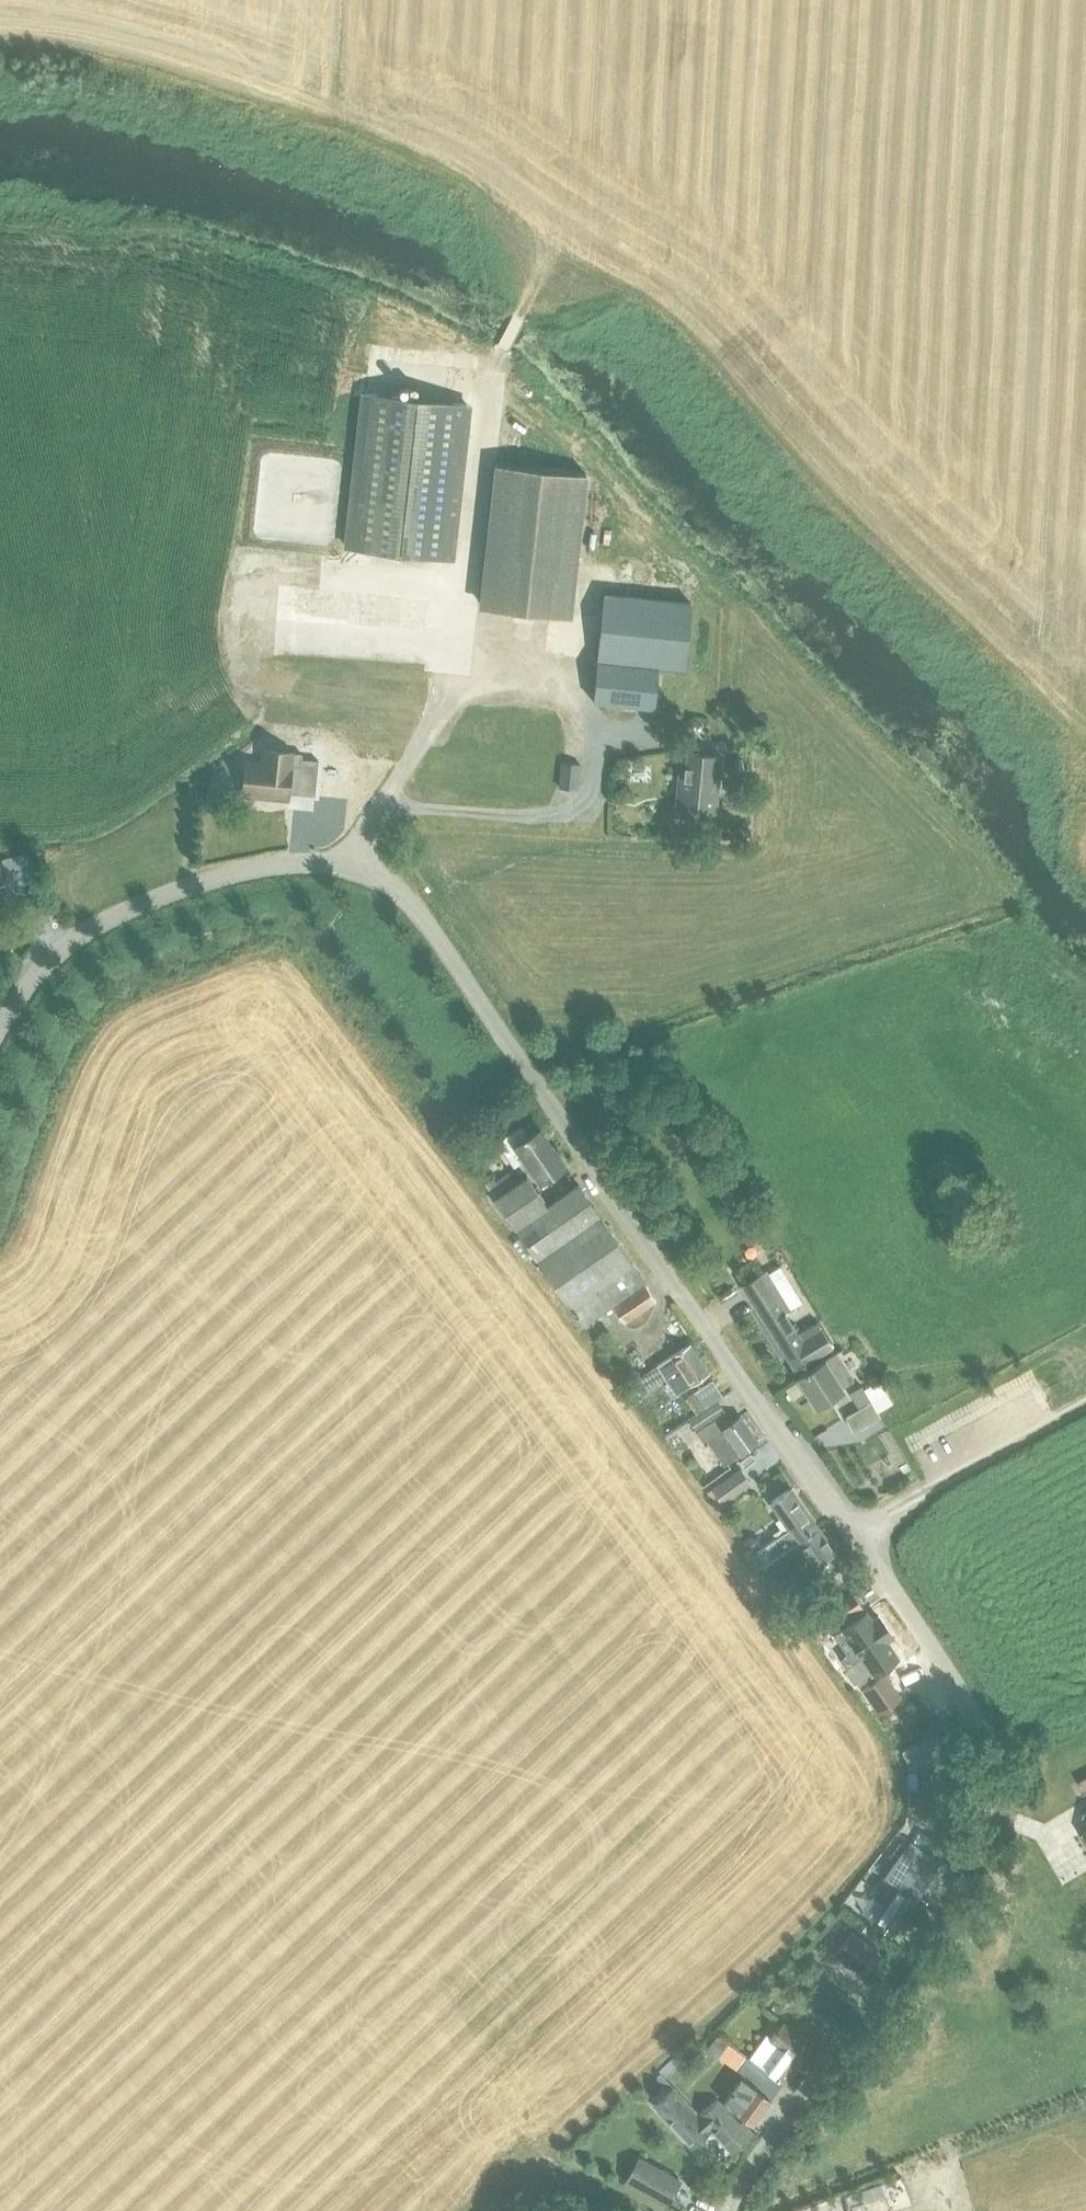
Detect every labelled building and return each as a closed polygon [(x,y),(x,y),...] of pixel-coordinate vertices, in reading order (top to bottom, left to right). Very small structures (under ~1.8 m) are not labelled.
[(471,404),(366,392),(349,548),(454,560),(471,404)] [(479,603),(571,613),(586,473),(494,463),(479,603)] [(404,600),(403,577),(372,578),(372,575),(346,575),(346,591),(382,590),(383,601),(404,600)] [(604,593),(592,699),(654,707),(659,665),(685,668),(691,602),(620,595),(604,593)] [(382,627),(295,628),(295,655),(383,653),(382,627)] [(431,628),(385,628),(385,657),(431,656),(431,628)] [(392,753),(394,725),(343,722),(341,750),(392,753)] [(315,795),(318,760),(301,758),(302,753),(263,749),(262,763),(246,762),(243,794),(288,798),(288,792),(315,795)] [(677,808),(714,811),(720,755),(682,751),(677,808)] [(560,788),(577,790),(580,763),(562,762),(560,788)] [(11,857),(19,887),(37,882),(28,852),(11,857)] [(523,1124),(507,1135),(504,1138),(502,1142),(502,1147),(504,1151),(514,1166),(523,1160),(540,1184),(567,1166),(540,1126),(530,1134),(523,1124)] [(582,1326),(646,1281),(578,1184),(547,1205),(527,1175),(518,1181),(510,1169),(496,1179),(494,1175),(483,1183),(582,1326)] [(785,1253),(772,1260),(795,1300),(808,1292),(785,1253)] [(774,1337),(795,1370),(833,1346),(818,1321),(799,1333),(785,1311),(789,1309),(765,1270),(741,1284),(774,1337)] [(613,1306),(624,1321),(657,1299),(646,1284),(613,1306)] [(658,1364),(637,1377),(645,1391),(667,1377),(677,1393),(710,1372),(691,1342),(658,1364)] [(854,1380),(836,1352),(798,1376),(818,1407),(843,1391),(841,1388),(854,1380)] [(844,1416),(853,1432),(880,1416),(862,1385),(850,1392),(859,1408),(844,1416)] [(688,1407),(694,1415),(709,1405),(703,1396),(688,1407)] [(709,1405),(694,1415),(688,1419),(697,1432),(726,1412),(717,1400),(710,1405),(709,1405)] [(706,1438),(724,1464),(759,1441),(740,1414),(706,1438)] [(715,1485),(725,1500),(754,1480),(744,1465),(715,1485)] [(757,1550),(765,1562),(820,1525),(793,1486),(774,1499),(792,1525),(757,1550)] [(820,1525),(765,1562),(762,1564),(770,1576),(795,1559),(812,1584),(845,1562),(820,1525)] [(850,1592),(821,1612),(831,1626),(860,1606),(850,1592)] [(841,1657),(847,1666),(893,1635),(879,1615),(874,1618),(868,1609),(834,1633),(847,1652),(841,1657)] [(862,1688),(878,1711),(901,1696),(885,1673),(862,1688)] [(934,1733),(902,1750),(910,1766),(943,1749),(934,1733)] [(874,1921),(893,1934),(917,1897),(916,1896),(939,1860),(910,1841),(884,1875),(883,1875),(871,1893),(885,1903),(874,1921)] [(835,1953),(863,1974),(880,1952),(852,1930),(835,1953)] [(750,2057),(783,2081),(785,2082),(801,2060),(801,2061),(813,2045),(782,2023),(771,2038),(766,2034),(750,2057)] [(743,2074),(723,2101),(752,2122),(782,2081),(747,2055),(737,2070),(743,2074)] [(691,2145),(700,2138),(711,2128),(732,2151),(754,2133),(743,2121),(738,2125),(725,2109),(720,2102),(716,2100),(698,2114),(683,2098),(664,2115),(691,2145)] [(637,2158),(623,2185),(665,2208),(679,2181),(637,2158)]
